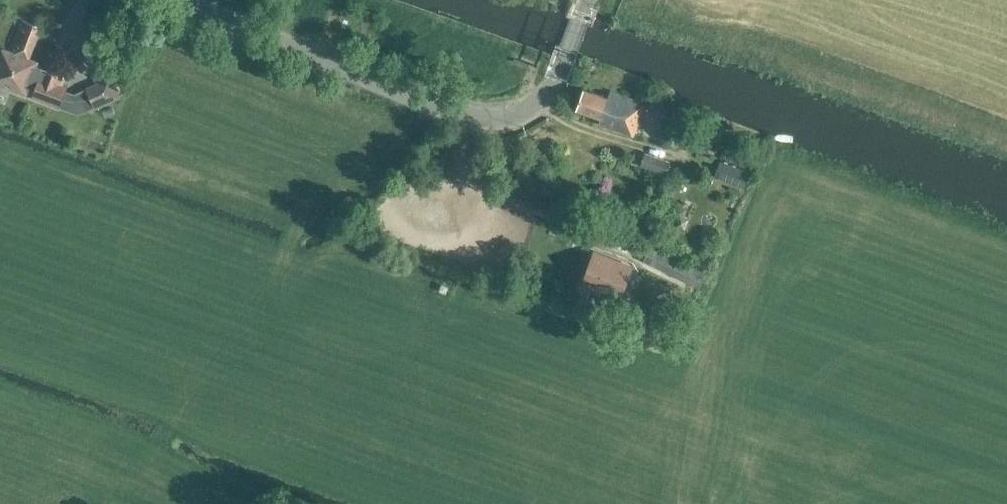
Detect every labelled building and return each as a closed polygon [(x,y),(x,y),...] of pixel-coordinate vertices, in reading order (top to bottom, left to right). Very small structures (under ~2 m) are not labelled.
[(27,57),(39,25),(20,18),(7,50),(0,47),(0,85),(23,94),(25,89),(30,91),(29,96),(57,107),(64,86),(59,85),(62,76),(35,66),(37,61),(27,57)] [(114,19),(107,27),(119,38),(126,30),(114,19)] [(117,97),(108,76),(83,87),(92,108),(117,97)] [(634,133),(645,102),(609,90),(607,96),(582,88),(575,107),(605,118),(603,122),(634,133)] [(669,161),(643,152),(639,166),(665,175),(669,161)] [(720,162),(715,177),(744,188),(750,173),(720,162)] [(604,292),(615,262),(594,254),(583,282),(593,286),(588,300),(601,305),(606,293),(604,292)]
